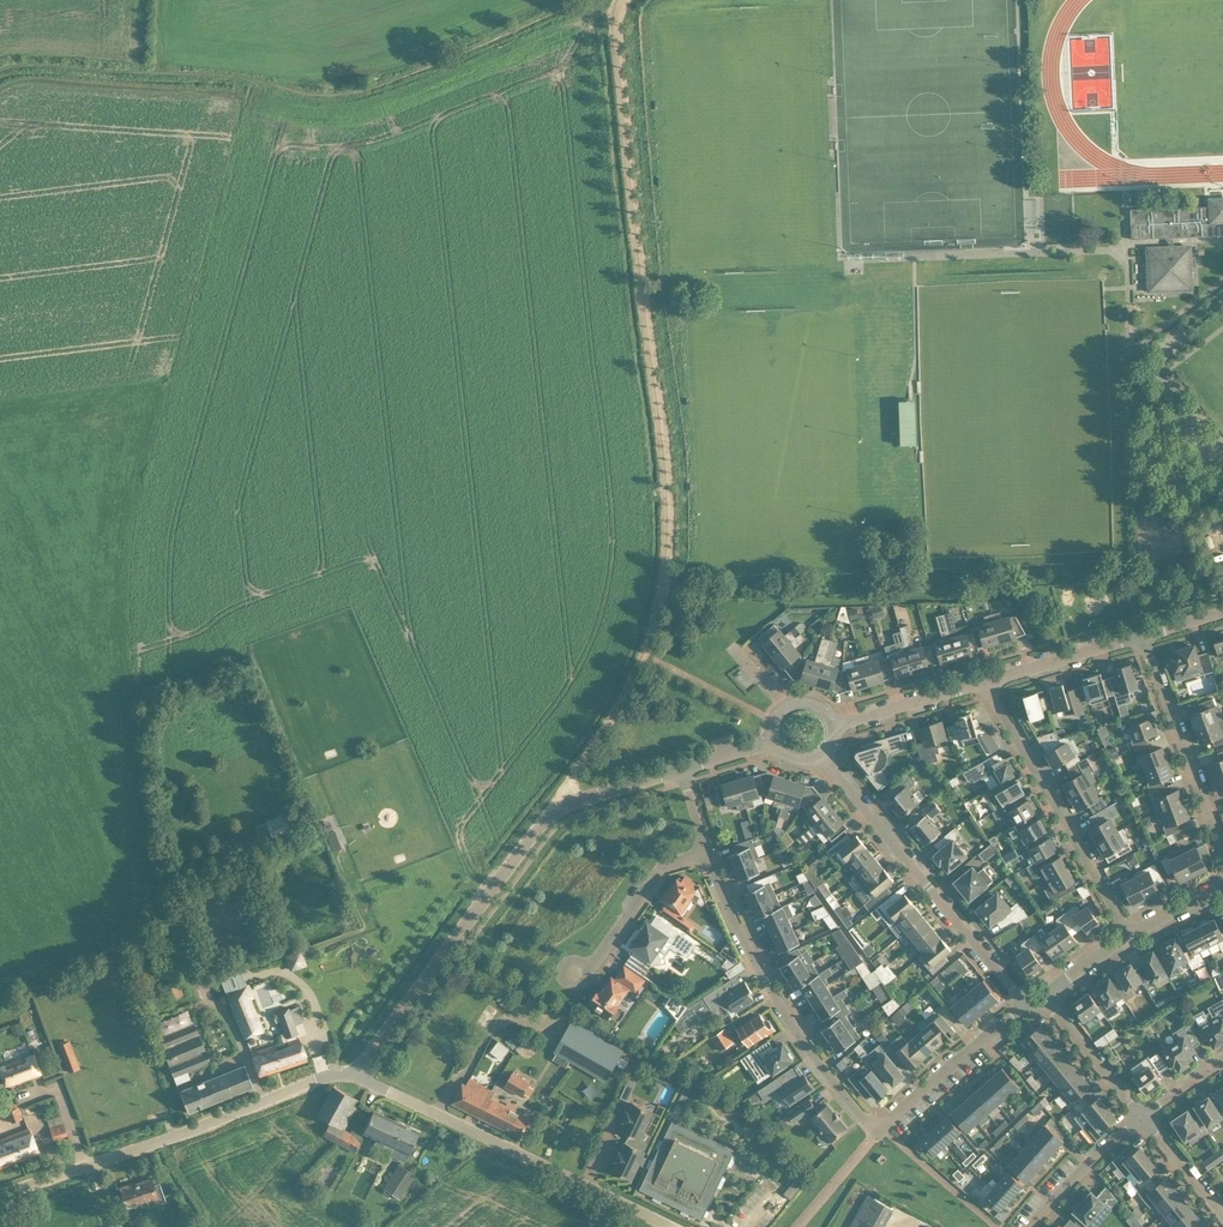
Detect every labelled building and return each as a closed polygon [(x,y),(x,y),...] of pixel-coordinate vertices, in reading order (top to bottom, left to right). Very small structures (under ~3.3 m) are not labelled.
[(1168,237),(1169,247),(1174,246),(1174,237),(1222,235),(1222,198),(1211,199),(1210,201),(1210,206),(1130,209),(1132,239),(1168,237)] [(1174,246),(1169,247),(1149,247),(1147,249),(1149,284),(1156,290),(1190,289),(1192,287),(1191,265),(1195,264),(1195,257),(1191,257),(1190,248),(1188,246),(1174,246)] [(899,401),(901,444),(918,443),(916,400),(899,401)] [(871,606),(874,617),(884,615),(882,606),(871,606)] [(841,607),(837,619),(850,623),(845,607),(841,607)] [(854,607),(847,609),(850,620),(858,618),(854,607)] [(1000,611),(992,613),(1000,641),(1003,640),(1015,636),(1014,632),(1024,629),(1015,614),(1002,618),(1000,611)] [(978,647),(979,647),(977,643),(984,641),(985,645),(997,642),(1000,641),(992,613),(984,615),(986,623),(972,627),(978,647)] [(944,640),(929,644),(934,660),(941,658),(942,662),(954,659),(957,658),(949,630),(948,630),(944,614),(937,616),(944,640)] [(775,623),(762,634),(767,640),(764,642),(772,652),(771,652),(774,655),(801,633),(800,632),(805,629),(800,623),(790,630),(785,635),(775,623)] [(901,631),(905,643),(913,671),(916,670),(928,666),(927,662),(934,660),(929,644),(915,648),(908,624),(900,626),(901,631)] [(957,628),(949,630),(957,658),(960,657),(972,653),(971,649),(978,647),(972,627),(971,627),(972,631),(959,635),(957,628)] [(888,656),(885,657),(890,673),(897,671),(898,675),(910,672),(913,671),(905,643),(901,631),(893,633),(896,643),(885,646),(888,656)] [(801,633),(774,655),(776,657),(784,667),(787,664),(791,669),(802,661),(803,657),(795,647),(805,638),(801,633)] [(802,661),(791,669),(796,675),(796,679),(802,679),(808,680),(814,682),(817,683),(831,639),(822,637),(815,661),(803,657),(802,661)] [(831,639),(817,683),(820,684),(826,686),(832,688),(837,691),(839,688),(846,686),(842,674),(842,669),(838,668),(841,658),(834,656),(838,641),(831,639)] [(1214,641),(1218,655),(1222,654),(1222,639),(1214,641)] [(1184,673),(1193,671),(1194,673),(1199,672),(1200,675),(1215,670),(1213,666),(1210,655),(1201,657),(1200,655),(1197,655),(1194,645),(1190,646),(1189,644),(1180,646),(1181,649),(1177,650),(1179,658),(1174,660),(1176,668),(1173,669),(1177,681),(1185,678),(1184,673)] [(868,654),(861,656),(869,684),(872,683),(884,679),(883,675),(890,673),(885,657),(870,661),(868,654)] [(855,666),(842,669),(842,674),(846,686),(852,684),(854,688),(866,685),(869,684),(861,656),(853,658),(855,666)] [(1112,687),(1114,694),(1118,705),(1132,701),(1128,689),(1137,687),(1131,664),(1114,669),(1119,685),(1112,687)] [(1080,685),(1081,690),(1083,695),(1086,694),(1088,700),(1094,699),(1094,700),(1114,694),(1112,687),(1110,677),(1103,679),(1101,673),(1081,678),(1083,685),(1081,685),(1080,685)] [(1051,697),(1054,707),(1056,706),(1057,711),(1064,709),(1066,715),(1075,712),(1076,715),(1085,712),(1078,690),(1069,693),(1069,691),(1065,692),(1063,684),(1050,688),(1053,697),(1051,697)] [(1019,699),(1019,700),(1018,701),(1018,702),(1018,703),(1018,704),(1019,705),(1019,706),(1027,720),(1028,720),(1027,719),(1030,717),(1031,720),(1044,716),(1043,710),(1048,707),(1045,696),(1039,698),(1037,691),(1024,695),(1022,696),(1021,697),(1020,697),(1019,699)] [(1192,718),(1196,728),(1222,718),(1222,716),(1220,707),(1217,705),(1216,706),(1213,698),(1199,703),(1201,711),(1193,714),(1194,717),(1192,718)] [(949,726),(953,738),(954,742),(957,748),(980,741),(987,754),(999,748),(989,730),(986,732),(984,728),(983,729),(981,727),(982,726),(982,725),(980,726),(976,718),(973,719),(971,712),(959,716),(960,719),(956,720),(957,724),(949,726)] [(1131,741),(1134,749),(1149,744),(1146,736),(1154,733),(1153,730),(1155,729),(1151,718),(1130,726),(1130,725),(1130,726),(1135,740),(1131,741)] [(1196,728),(1200,739),(1202,739),(1203,742),(1212,739),(1215,746),(1222,743),(1222,718),(1196,728)] [(921,729),(924,741),(925,745),(918,747),(921,760),(924,759),(928,763),(938,760),(936,753),(940,752),(950,749),(942,721),(930,724),(931,726),(921,729)] [(1079,723),(1082,732),(1090,730),(1087,721),(1079,723)] [(1064,728),(1055,731),(1058,739),(1066,737),(1064,728)] [(856,755),(857,756),(862,762),(859,764),(857,761),(856,761),(879,790),(889,782),(881,770),(882,770),(883,769),(884,768),(887,765),(887,763),(888,762),(888,759),(888,757),(888,754),(891,753),(907,746),(903,733),(908,732),(908,731),(861,745),(861,746),(871,743),(872,746),(859,750),(858,750),(857,751),(856,751),(856,752),(856,753),(856,754),(856,755)] [(1055,731),(1047,733),(1037,736),(1036,736),(1041,744),(1042,744),(1047,742),(1058,739),(1055,731)] [(1046,754),(1052,764),(1054,763),(1056,766),(1064,761),(1068,768),(1081,760),(1077,753),(1074,755),(1066,742),(1065,742),(1066,743),(1046,754)] [(1149,744),(1134,749),(1137,757),(1141,756),(1146,769),(1167,761),(1163,750),(1161,751),(1160,748),(1151,751),(1149,744)] [(1108,749),(1111,757),(1119,754),(1116,746),(1108,749)] [(1210,767),(1214,778),(1222,775),(1222,750),(1217,753),(1220,760),(1211,763),(1213,766),(1210,767)] [(1067,785),(1065,787),(1071,797),(1091,785),(1097,782),(1091,771),(1094,769),(1087,757),(1081,760),(1078,762),(1068,768),(1074,778),(1066,783),(1067,785)] [(992,774),(998,784),(1008,778),(1014,774),(1013,773),(1016,771),(1015,771),(1011,763),(1009,765),(1007,762),(1004,764),(1002,760),(990,766),(986,759),(963,772),(968,781),(973,778),(975,781),(982,777),(983,779),(992,774)] [(1167,761),(1146,769),(1151,782),(1147,784),(1150,792),(1165,786),(1162,779),(1170,776),(1169,773),(1171,772),(1167,761)] [(767,776),(761,777),(765,790),(764,793),(776,797),(773,804),(778,806),(782,807),(790,781),(787,780),(781,778),(775,775),(769,772),(767,776)] [(909,772),(897,781),(888,789),(894,796),(893,800),(890,803),(892,805),(891,811),(897,812),(901,817),(920,802),(912,793),(914,791),(915,787),(913,786),(915,784),(915,779),(909,772)] [(1214,778),(1219,789),(1221,788),(1222,791),(1222,775),(1214,778)] [(741,779),(738,780),(746,807),(754,804),(752,797),(764,793),(765,790),(761,777),(754,780),(753,776),(741,779)] [(949,780),(953,786),(959,782),(956,776),(949,780)] [(996,810),(1014,799),(1025,793),(1018,780),(1012,784),(1008,778),(998,784),(985,791),(996,810)] [(724,788),(716,791),(721,806),(736,802),(738,809),(746,807),(738,780),(735,781),(723,785),(724,788)] [(790,781),(782,807),(789,809),(792,802),(803,806),(805,802),(816,795),(811,789),(811,785),(805,785),(799,783),(793,782),(790,781)] [(1091,785),(1071,797),(1077,807),(1079,805),(1081,808),(1088,804),(1094,814),(1107,806),(1112,804),(1108,798),(1104,800),(1102,796),(1098,798),(1091,785)] [(1165,786),(1150,792),(1153,800),(1157,798),(1162,811),(1183,803),(1179,793),(1177,793),(1176,790),(1167,793),(1165,786)] [(1123,788),(1117,791),(1120,797),(1126,794),(1123,788)] [(797,838),(833,809),(831,807),(823,797),(820,800),(816,795),(805,802),(803,806),(812,816),(805,821),(810,827),(797,838)] [(924,845),(932,838),(934,840),(938,836),(937,835),(941,832),(934,823),(935,822),(932,817),(942,809),(933,799),(921,809),(926,815),(910,827),(924,845)] [(1014,799),(996,810),(993,811),(997,818),(1000,817),(1002,820),(1006,821),(1012,818),(1015,824),(1028,816),(1036,812),(1034,809),(1036,808),(1032,801),(1030,802),(1029,799),(1018,806),(1014,799)] [(1183,803),(1162,811),(1167,825),(1163,826),(1167,836),(1173,833),(1181,829),(1178,821),(1186,818),(1185,815),(1187,814),(1183,803)] [(1094,831),(1092,832),(1097,842),(1117,831),(1110,819),(1113,817),(1107,806),(1094,814),(1100,824),(1092,828),(1094,831)] [(833,809),(797,838),(802,844),(822,828),(832,840),(845,830),(840,824),(843,822),(835,812),(833,809)] [(274,841),(274,842),(293,835),(284,812),(265,819),(266,822),(254,826),(261,846),(274,841)] [(1028,816),(1015,824),(1007,828),(1014,841),(1022,837),(1026,843),(1036,836),(1046,831),(1039,818),(1027,825),(1023,819),(1029,816),(1028,816)] [(1150,818),(1143,820),(1145,826),(1152,824),(1150,818)] [(1181,829),(1173,833),(1177,841),(1190,834),(1186,826),(1181,829)] [(954,828),(938,841),(943,847),(935,854),(936,855),(934,857),(940,864),(942,862),(949,871),(967,855),(956,841),(961,837),(954,828)] [(1117,831),(1097,842),(1103,852),(1105,851),(1107,854),(1115,850),(1118,856),(1132,849),(1128,841),(1130,840),(1123,828),(1117,831)] [(751,829),(744,831),(746,838),(753,835),(751,829)] [(774,830),(764,834),(767,841),(777,837),(774,830)] [(794,841),(786,831),(781,839),(787,846),(794,841)] [(831,857),(839,850),(848,861),(849,861),(866,847),(867,846),(857,835),(850,840),(847,835),(848,834),(827,851),(831,857)] [(989,838),(993,845),(999,841),(996,835),(989,838)] [(1015,849),(1019,856),(1021,854),(1023,857),(1027,859),(1033,855),(1036,861),(1050,853),(1057,849),(1056,846),(1058,845),(1054,838),(1052,840),(1050,837),(1040,843),(1036,836),(1026,843),(1015,849)] [(730,854),(735,867),(755,859),(759,858),(752,838),(735,844),(737,851),(730,854)] [(997,851),(992,843),(979,854),(985,861),(997,851)] [(1206,843),(1183,854),(1193,874),(1204,869),(1203,867),(1206,865),(1203,861),(1211,857),(1206,843)] [(866,847),(849,861),(858,872),(875,857),(866,847)] [(1050,853),(1036,861),(1027,866),(1032,875),(1037,873),(1039,877),(1044,874),(1047,880),(1068,868),(1060,855),(1053,859),(1050,853)] [(1161,860),(1162,863),(1168,874),(1175,870),(1179,878),(1182,877),(1183,879),(1193,874),(1183,854),(1170,860),(1169,856),(1161,860)] [(792,862),(788,855),(782,857),(786,865),(792,862)] [(875,857),(858,872),(853,876),(862,887),(866,883),(884,868),(875,857)] [(755,859),(735,867),(740,880),(760,872),(755,859)] [(1134,873),(1136,877),(1146,898),(1156,892),(1155,890),(1158,889),(1154,881),(1161,877),(1156,866),(1154,863),(1134,873)] [(819,880),(812,871),(815,869),(812,865),(804,871),(810,879),(814,884),(816,888),(818,886),(824,882),(825,881),(822,877),(819,880)] [(978,872),(973,866),(954,881),(969,900),(978,893),(979,894),(985,890),(983,888),(988,885),(988,884),(993,879),(983,867),(978,872)] [(884,868),(866,883),(862,887),(872,898),(865,904),(869,910),(892,891),(887,885),(894,880),(884,868)] [(1068,868),(1047,880),(1050,886),(1045,889),(1052,902),(1070,892),(1066,886),(1075,881),(1068,868)] [(745,893),(751,905),(776,894),(770,881),(777,878),(774,872),(759,879),(761,885),(745,893)] [(664,903),(659,910),(680,925),(685,918),(679,914),(691,897),(701,904),(706,902),(700,886),(695,888),(693,886),(695,883),(685,876),(683,879),(679,877),(667,894),(665,894),(662,898),(667,902),(665,904),(664,903)] [(1127,892),(1132,902),(1135,901),(1136,903),(1146,898),(1136,877),(1123,884),(1119,877),(1111,881),(1119,895),(1127,892)] [(814,884),(810,879),(803,882),(806,888),(814,884)] [(824,882),(818,886),(826,898),(832,893),(824,882)] [(1085,883),(1078,886),(1085,897),(1091,893),(1085,883)] [(840,905),(832,893),(826,898),(834,909),(840,905)] [(897,920),(915,905),(905,893),(898,899),(893,894),(894,894),(893,893),(871,912),(873,911),(878,916),(883,912),(891,923),(885,929),(896,920),(897,920)] [(776,894),(751,905),(757,918),(763,915),(781,907),(781,905),(776,894)] [(822,903),(816,894),(810,899),(815,906),(822,903)] [(1002,903),(995,895),(987,901),(985,902),(985,903),(977,909),(979,911),(977,912),(982,918),(984,917),(990,925),(1006,912),(1015,923),(1028,915),(1021,906),(1018,909),(1014,904),(1010,908),(1005,901),(1002,903)] [(781,905),(781,907),(763,915),(768,927),(788,918),(794,915),(788,902),(782,905),(781,905)] [(853,923),(849,917),(853,913),(847,904),(842,907),(840,905),(834,909),(848,927),(853,923)] [(819,907),(818,910),(823,917),(830,914),(823,905),(819,907)] [(915,905),(897,920),(906,931),(924,916),(915,905)] [(1074,906),(1065,912),(1074,925),(1080,921),(1088,933),(1094,929),(1095,930),(1099,927),(1098,926),(1101,924),(1087,905),(1081,910),(1079,907),(1074,906)] [(1058,926),(1052,930),(1065,949),(1067,948),(1068,949),(1072,946),(1071,945),(1077,941),(1069,929),(1074,925),(1065,912),(1057,918),(1056,923),(1058,926)] [(838,925),(830,914),(823,917),(831,928),(838,925)] [(634,950),(625,963),(635,970),(644,976),(651,965),(650,962),(659,949),(666,954),(670,948),(677,952),(678,950),(688,957),(697,944),(656,915),(650,924),(650,923),(647,921),(643,927),(639,933),(637,933),(635,937),(635,939),(630,947),(634,950)] [(924,916),(906,931),(915,942),(932,927),(924,916)] [(788,918),(768,927),(774,939),(794,930),(788,918)] [(1198,926),(1209,946),(1218,942),(1222,952),(1222,932),(1222,933),(1215,918),(1198,926)] [(849,930),(862,948),(868,943),(855,925),(849,930)] [(126,941),(130,949),(163,934),(159,926),(126,941)] [(1190,949),(1183,952),(1187,960),(1192,969),(1205,963),(1199,951),(1209,946),(1198,926),(1182,934),(1190,949)] [(932,927),(915,942),(924,953),(941,938),(932,927)] [(1029,927),(1026,930),(1030,937),(1034,934),(1029,927)] [(794,930),(774,939),(780,952),(800,943),(794,930)] [(1034,934),(1030,937),(1040,950),(1045,946),(1053,958),(1059,953),(1060,955),(1064,952),(1063,950),(1065,949),(1052,930),(1046,934),(1044,932),(1039,931),(1034,934)] [(842,943),(848,939),(844,934),(836,940),(839,945),(842,943)] [(1017,955),(1019,959),(1018,960),(1021,964),(1022,963),(1030,974),(1032,973),(1033,974),(1037,971),(1036,970),(1042,966),(1034,954),(1040,950),(1030,937),(1022,943),(1021,948),(1023,951),(1017,955)] [(942,938),(941,938),(924,953),(919,957),(933,974),(949,960),(945,955),(951,950),(942,938)] [(1168,958),(1160,962),(1166,972),(1166,973),(1168,977),(1183,970),(1180,964),(1187,960),(1183,952),(1176,938),(1161,946),(1168,958)] [(856,950),(848,939),(842,943),(850,954),(856,950)] [(868,943),(862,948),(868,956),(874,951),(868,943)] [(789,952),(782,956),(786,962),(799,955),(802,953),(799,948),(798,948),(789,952)] [(864,961),(856,950),(850,954),(857,966),(864,961)] [(1142,965),(1135,969),(1142,981),(1143,983),(1152,978),(1153,980),(1159,977),(1159,978),(1161,977),(1161,976),(1166,973),(1166,972),(1160,962),(1153,950),(1140,957),(1144,964),(1142,965)] [(302,951),(288,955),(293,969),(307,964),(302,951)] [(786,962),(780,966),(788,978),(809,964),(807,961),(802,953),(799,955),(786,962)] [(189,960),(192,972),(202,969),(199,957),(189,960)] [(736,964),(727,958),(722,965),(729,969),(736,964)] [(877,958),(872,962),(876,968),(882,964),(877,958)] [(955,967),(961,962),(958,958),(952,963),(955,967)] [(857,966),(856,966),(863,978),(872,972),(864,961),(857,966)] [(809,964),(788,978),(795,989),(801,985),(816,976),(819,974),(812,962),(809,964)] [(949,972),(955,967),(952,963),(945,969),(949,972)] [(1121,981),(1114,985),(1122,996),(1125,1000),(1134,994),(1130,988),(1142,981),(1135,969),(1131,963),(1116,972),(1121,981)] [(877,968),(874,970),(879,976),(882,980),(885,985),(896,975),(888,965),(885,968),(882,964),(876,968),(877,968)] [(644,980),(624,966),(615,979),(611,977),(600,993),(598,991),(603,985),(602,984),(596,992),(595,992),(590,999),(591,1000),(589,1002),(604,1013),(604,1012),(610,1016),(609,1016),(611,1017),(618,1022),(619,1020),(620,1021),(626,1013),(625,1012),(627,1009),(619,1004),(630,987),(636,991),(644,980)] [(816,976),(801,985),(808,997),(824,987),(827,985),(829,983),(825,978),(833,973),(829,968),(819,974),(816,976)] [(933,985),(940,979),(937,976),(930,981),(933,985)] [(1105,1000),(1098,1005),(1105,1015),(1107,1019),(1120,1010),(1117,1006),(1118,1005),(1116,999),(1122,996),(1114,985),(1109,977),(1106,979),(1105,977),(1097,982),(1099,984),(1095,987),(1105,1000)] [(973,988),(988,1007),(999,998),(983,979),(973,988)] [(167,1000),(183,994),(178,980),(163,985),(167,1000)] [(734,987),(731,987),(727,981),(703,997),(711,1009),(714,1010),(721,1005),(723,1007),(725,1008),(731,1004),(736,1011),(753,999),(750,993),(752,992),(745,981),(734,988),(734,987)] [(881,982),(872,988),(876,995),(885,988),(881,982)] [(824,987),(808,997),(816,1008),(834,996),(827,985),(824,987)] [(253,999),(248,987),(228,995),(245,1039),(262,1032),(249,1000),(253,999)] [(962,997),(977,1016),(988,1007),(973,988),(962,997)] [(834,996),(816,1008),(823,1020),(833,1013),(846,1004),(842,998),(848,994),(845,989),(834,996)] [(1105,1015),(1098,1005),(1088,992),(1072,1004),(1084,1020),(1095,1012),(1100,1019),(1105,1015)] [(894,997),(888,1001),(894,1010),(900,1005),(894,997)] [(951,1006),(967,1025),(977,1016),(962,997),(951,1006)] [(1164,998),(1156,1003),(1158,1007),(1166,1002),(1164,998)] [(1199,1028),(1205,1038),(1208,1036),(1214,1047),(1222,1042),(1222,999),(1209,1007),(1212,1011),(1207,1014),(1210,1021),(1199,1028)] [(899,1010),(904,1016),(915,1006),(910,1000),(899,1010)] [(929,1023),(944,1041),(956,1031),(951,1025),(958,1019),(944,1002),(925,1018),(929,1023)] [(678,1020),(675,1024),(681,1033),(689,1028),(688,1027),(700,1019),(698,1016),(691,1004),(687,1007),(678,1020)] [(836,1019),(822,1029),(825,1034),(824,1035),(827,1039),(828,1039),(831,1042),(854,1026),(846,1015),(851,1011),(846,1004),(833,1013),(836,1019)] [(252,1053),(259,1076),(307,1060),(299,1037),(296,1038),(294,1035),(298,1034),(289,1006),(277,1010),(284,1033),(282,1034),(281,1032),(280,1033),(284,1042),(252,1053)] [(891,1017),(898,1025),(906,1018),(899,1010),(891,1017)] [(766,1024),(760,1014),(728,1035),(724,1029),(712,1037),(721,1050),(733,1041),(731,1040),(741,1033),(749,1045),(767,1033),(767,1034),(774,1029),(769,1021),(766,1024)] [(625,1048),(573,1018),(554,1051),(607,1080),(625,1048)] [(21,1022),(11,1025),(15,1036),(25,1033),(21,1022)] [(194,1022),(158,1037),(165,1054),(174,1077),(188,1071),(211,1062),(201,1039),(194,1022)] [(929,1023),(918,1032),(933,1050),(944,1041),(929,1023)] [(1162,1047),(1171,1060),(1173,1064),(1175,1063),(1180,1069),(1188,1064),(1187,1062),(1193,1058),(1190,1053),(1194,1051),(1192,1047),(1200,1042),(1187,1023),(1177,1030),(1180,1035),(1162,1047)] [(523,1025),(519,1030),(524,1034),(528,1030),(523,1025)] [(860,1036),(854,1026),(831,1042),(833,1045),(832,1046),(835,1051),(836,1050),(837,1052),(860,1036)] [(872,1031),(877,1037),(883,1032),(878,1026),(872,1031)] [(1030,1034),(1023,1040),(1032,1050),(1049,1036),(1040,1026),(1034,1031),(1033,1030),(1029,1034),(1030,1034)] [(1110,1041),(1119,1035),(1114,1027),(1105,1034),(1110,1041)] [(918,1032),(908,1042),(923,1059),(933,1050),(918,1032)] [(923,1059),(908,1042),(901,1034),(885,1048),(887,1051),(897,1062),(902,1058),(911,1069),(923,1059)] [(1049,1036),(1032,1050),(1040,1060),(1057,1046),(1049,1036)] [(69,1072),(79,1067),(69,1040),(58,1044),(69,1072)] [(498,1041),(491,1051),(502,1059),(509,1049),(498,1041)] [(759,1047),(741,1059),(747,1068),(748,1068),(758,1082),(772,1073),(773,1075),(787,1066),(786,1064),(792,1060),(791,1058),(793,1057),(785,1046),(784,1047),(782,1044),(783,1043),(783,1042),(764,1055),(759,1047)] [(859,1043),(854,1048),(861,1055),(866,1051),(859,1043)] [(1057,1046),(1040,1060),(1048,1070),(1065,1056),(1057,1046)] [(872,1069),(878,1077),(883,1073),(893,1084),(904,1075),(886,1052),(878,1059),(875,1055),(871,1058),(866,1051),(861,1055),(866,1062),(872,1069)] [(1131,1069),(1136,1075),(1134,1077),(1145,1093),(1161,1082),(1154,1071),(1157,1068),(1160,1073),(1168,1067),(1161,1057),(1158,1052),(1149,1058),(1148,1057),(1131,1069)] [(41,1074),(34,1054),(0,1066),(0,1075),(4,1087),(41,1074)] [(837,1064),(842,1070),(852,1062),(846,1055),(837,1064)] [(1014,1055),(1009,1059),(1014,1065),(1019,1060),(1014,1055)] [(1065,1056),(1048,1070),(1056,1080),(1073,1066),(1065,1056)] [(1019,1060),(1014,1065),(1019,1070),(1024,1066),(1019,1060)] [(179,1091),(184,1101),(188,1112),(253,1086),(244,1065),(179,1091)] [(1073,1066),(1056,1080),(1064,1090),(1082,1076),(1073,1066)] [(1003,1067),(992,1076),(1008,1095),(1018,1085),(1003,1067)] [(800,1080),(791,1068),(758,1090),(758,1091),(762,1096),(765,1101),(780,1091),(788,1104),(813,1087),(806,1076),(800,1080)] [(888,1089),(878,1077),(872,1069),(864,1076),(858,1069),(848,1077),(858,1089),(864,1084),(876,1099),(888,1089)] [(513,1071),(504,1085),(523,1096),(531,1082),(513,1071)] [(1031,1074),(1027,1078),(1031,1084),(1036,1080),(1031,1074)] [(638,1079),(630,1075),(620,1097),(628,1101),(638,1079)] [(992,1076),(982,1086),(998,1104),(1008,1095),(992,1076)] [(1082,1076),(1064,1090),(1072,1099),(1069,1102),(1074,1108),(1086,1098),(1082,1093),(1090,1086),(1082,1076)] [(462,1083),(452,1102),(468,1111),(478,1091),(484,1094),(487,1087),(469,1078),(466,1085),(462,1083)] [(1036,1080),(1031,1084),(1036,1089),(1040,1086),(1036,1080)] [(317,1115),(327,1121),(330,1122),(323,1134),(355,1152),(360,1143),(355,1136),(344,1130),(360,1101),(333,1086),(317,1115)] [(982,1086),(971,1095),(987,1113),(998,1104),(982,1086)] [(478,1091),(468,1111),(521,1137),(526,1126),(531,1117),(492,1098),(495,1091),(487,1087),(484,1094),(478,1091)] [(685,1087),(681,1096),(687,1098),(691,1090),(685,1087)] [(1219,1098),(1222,1105),(1222,1087),(1215,1092),(1219,1098)] [(758,1091),(748,1098),(751,1103),(762,1096),(758,1091)] [(971,1095),(961,1104),(977,1122),(987,1113),(971,1095)] [(1086,1098),(1074,1108),(1079,1114),(1082,1112),(1090,1121),(1107,1107),(1099,1096),(1090,1103),(1086,1098)] [(1219,1098),(1213,1102),(1209,1096),(1202,1100),(1200,1099),(1196,1102),(1196,1104),(1195,1105),(1208,1125),(1219,1118),(1222,1125),(1222,1105),(1219,1098)] [(1045,1097),(1040,1101),(1045,1106),(1049,1102),(1045,1097)] [(826,1143),(829,1141),(830,1142),(847,1128),(827,1104),(818,1112),(815,1108),(816,1107),(810,1099),(808,1101),(808,1100),(788,1113),(789,1114),(788,1115),(793,1122),(807,1113),(811,1117),(810,1118),(822,1132),(819,1134),(818,1137),(824,1143),(826,1143)] [(1022,1110),(1028,1105),(1025,1101),(1019,1107),(1022,1110)] [(620,1131),(629,1135),(625,1142),(612,1170),(631,1180),(645,1152),(636,1147),(639,1140),(640,1140),(644,1130),(645,1131),(650,1122),(649,1121),(653,1112),(633,1103),(629,1112),(628,1111),(623,1121),(624,1121),(620,1131)] [(961,1104),(950,1113),(966,1131),(977,1122),(961,1104)] [(18,1107),(8,1111),(13,1122),(22,1119),(18,1107)] [(1016,1116),(1022,1110),(1019,1107),(1013,1113),(1016,1116)] [(1107,1107),(1090,1121),(1082,1127),(1092,1136),(1096,1142),(1095,1143),(1096,1143),(1103,1137),(1114,1127),(1114,1126),(1113,1127),(1110,1122),(1116,1117),(1107,1107)] [(373,1110),(368,1121),(363,1132),(396,1149),(393,1155),(405,1161),(419,1132),(373,1110)] [(1194,1120),(1187,1110),(1170,1122),(1174,1128),(1177,1127),(1185,1140),(1194,1135),(1197,1140),(1209,1132),(1199,1117),(1194,1120)] [(1023,1123),(1029,1117),(1026,1113),(1020,1119),(1023,1123)] [(783,1117),(777,1122),(782,1130),(788,1125),(783,1117)] [(950,1140),(959,1132),(946,1117),(937,1125),(950,1140)] [(1017,1129),(1023,1123),(1020,1119),(1014,1125),(1017,1129)] [(639,1189),(644,1191),(702,1219),(735,1150),(672,1120),(639,1189)] [(1002,1129),(1009,1124),(1005,1120),(999,1126),(1002,1129)] [(64,1123),(49,1127),(53,1138),(67,1134),(64,1123)] [(752,1124),(743,1133),(750,1140),(759,1132),(752,1124)] [(1063,1140),(1045,1124),(1036,1134),(1054,1150),(1063,1140)] [(942,1148),(950,1140),(937,1125),(928,1133),(942,1148)] [(996,1135),(1002,1129),(999,1126),(993,1132),(996,1135)] [(0,1141),(0,1167),(38,1152),(29,1129),(0,1141)] [(933,1156),(942,1148),(928,1133),(919,1141),(933,1156)] [(1004,1142),(1010,1136),(1006,1133),(1000,1138),(1004,1142)] [(1054,1150),(1036,1134),(1027,1144),(1045,1160),(1054,1150)] [(997,1148),(1004,1142),(1000,1138),(994,1144),(997,1148)] [(983,1148),(989,1143),(986,1139),(979,1145),(983,1148)] [(1045,1160),(1027,1144),(1018,1155),(1036,1171),(1045,1160)] [(1080,1150),(1084,1154),(1090,1149),(1086,1145),(1080,1150)] [(1125,1176),(1131,1171),(1148,1157),(1140,1147),(1123,1160),(1118,1155),(1112,1160),(1125,1176)] [(1220,1149),(1203,1162),(1208,1169),(1222,1158),(1222,1153),(1220,1149)] [(973,1152),(968,1157),(971,1160),(976,1155),(973,1152)] [(882,1154),(877,1159),(882,1163),(886,1159),(882,1154)] [(983,1154),(978,1159),(981,1162),(986,1157),(983,1155),(983,1154)] [(1036,1171),(1018,1155),(1008,1165),(1026,1181),(1036,1171)] [(968,1157),(963,1162),(966,1165),(971,1160),(968,1157)] [(1148,1157),(1131,1171),(1139,1181),(1136,1183),(1141,1189),(1153,1180),(1148,1174),(1157,1167),(1148,1157)] [(978,1159),(973,1164),(976,1167),(981,1162),(978,1159)] [(400,1199),(416,1175),(399,1164),(383,1188),(400,1199)] [(958,1169),(953,1174),(956,1177),(961,1172),(960,1171),(958,1169)] [(961,1172),(956,1177),(959,1180),(964,1175),(963,1173),(961,1172)] [(1014,1195),(1022,1186),(1007,1172),(999,1181),(1014,1195)] [(120,1188),(124,1199),(127,1208),(147,1202),(149,1208),(166,1202),(160,1184),(154,1186),(152,1178),(133,1185),(132,1183),(120,1188)] [(784,1193),(791,1200),(804,1184),(796,1178),(784,1193)] [(1153,1180),(1141,1189),(1146,1195),(1143,1198),(1150,1207),(1157,1202),(1174,1188),(1165,1178),(1157,1185),(1153,1180)] [(1006,1203),(1014,1195),(999,1181),(991,1190),(1006,1203)] [(1091,1191),(1074,1211),(1087,1223),(1105,1203),(1110,1208),(1117,1200),(1106,1186),(1097,1196),(1091,1191)] [(1174,1188),(1157,1202),(1165,1212),(1182,1198),(1174,1188)] [(998,1212),(1006,1203),(991,1190),(983,1199),(998,1212)] [(893,1209),(868,1195),(850,1226),(883,1226),(893,1209)] [(1182,1198),(1165,1212),(1173,1222),(1190,1208),(1182,1198)] [(737,1226),(758,1226),(762,1218),(746,1210),(750,1201),(746,1199),(737,1210),(743,1213),(737,1226)] [(1173,1222),(1177,1226),(1188,1226),(1199,1218),(1190,1208),(1173,1222)] [(1024,1222),(1014,1214),(1007,1223),(1012,1226),(1020,1226),(1024,1222)] [(1126,1219),(1133,1226),(1139,1226),(1141,1225),(1132,1214),(1126,1219)] [(1137,1219),(1141,1224),(1146,1220),(1141,1215),(1137,1219)] [(180,1220),(186,1226),(190,1226),(192,1225),(185,1216),(180,1220)] [(1188,1226),(1206,1226),(1199,1218),(1188,1226)]
